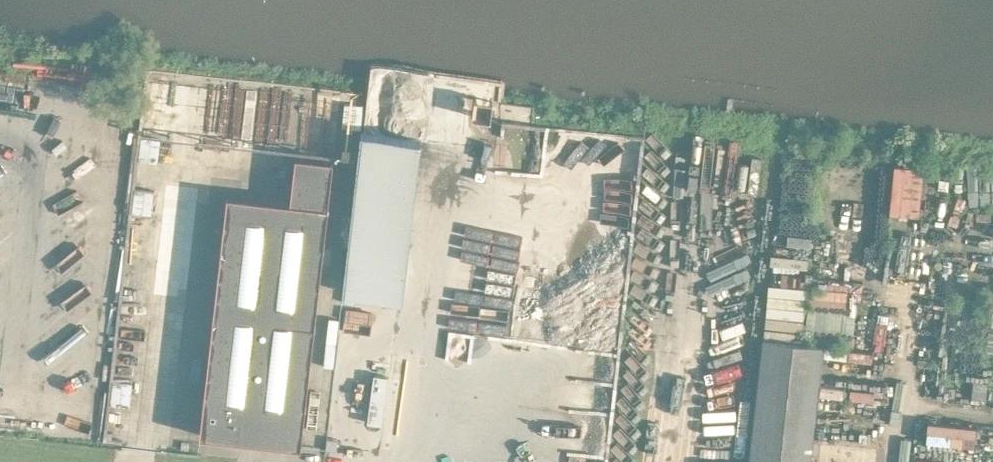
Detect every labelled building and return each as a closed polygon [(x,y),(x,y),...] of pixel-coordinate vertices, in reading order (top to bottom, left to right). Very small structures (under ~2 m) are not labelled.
[(200,443),(301,455),(333,169),(295,164),(290,210),(227,203),(200,443)] [(824,353),(763,346),(750,461),(811,461),(824,353)] [(367,430),(381,432),(388,385),(374,383),(367,430)]
